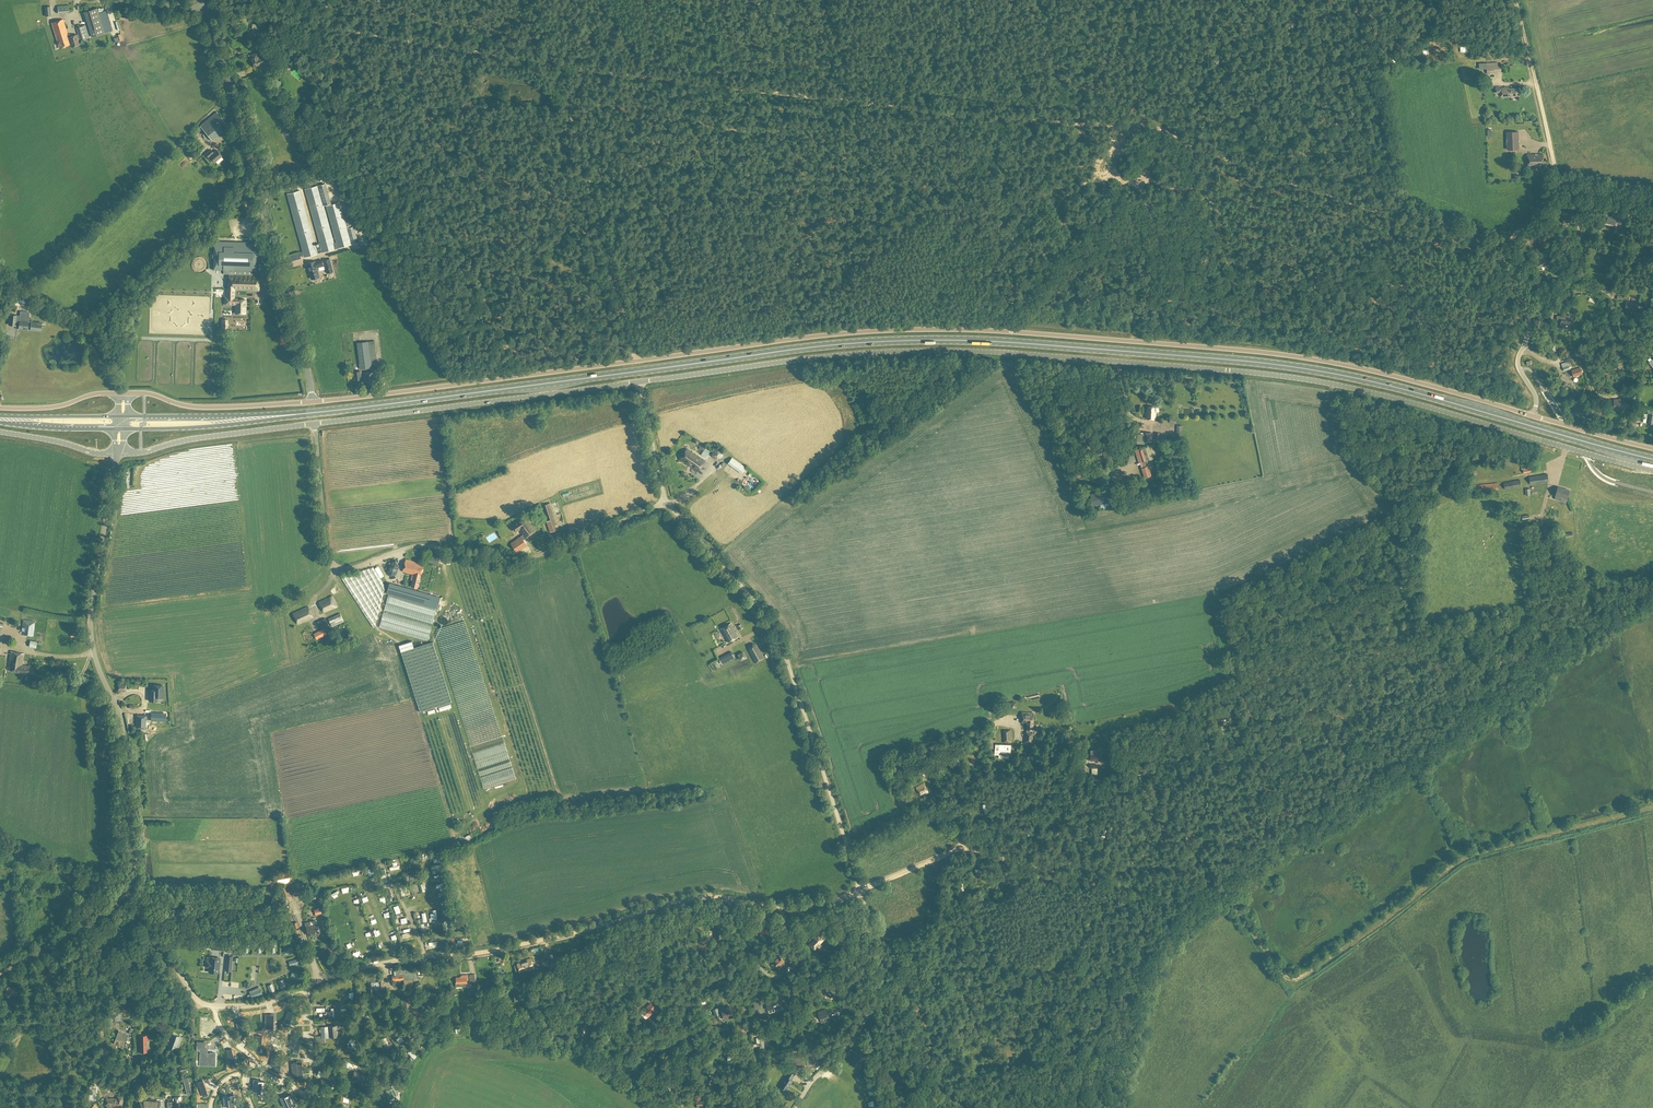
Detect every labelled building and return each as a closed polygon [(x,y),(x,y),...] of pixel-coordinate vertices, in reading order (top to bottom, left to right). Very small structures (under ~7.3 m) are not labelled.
[(68,5),(58,6),(58,14),(69,13),(68,5)] [(84,12),(92,37),(105,33),(98,8),(84,12)] [(116,15),(109,17),(112,31),(120,29),(117,19),(116,15)] [(70,44),(68,37),(63,19),(51,23),(59,48),(70,44)] [(89,38),(85,25),(77,28),(80,40),(89,38)] [(265,29),(260,28),(260,29),(250,28),(249,31),(248,30),(247,37),(252,38),(252,34),(264,35),(265,29)] [(68,37),(70,44),(71,47),(80,44),(77,35),(68,37)] [(252,60),(254,66),(261,65),(261,66),(265,65),(266,66),(264,66),(265,69),(269,68),(270,69),(272,69),(270,61),(265,62),(263,56),(259,57),(258,52),(254,53),(255,54),(252,54),(254,59),(252,60)] [(1501,65),(1498,65),(1497,62),(1479,63),(1479,69),(1487,69),(1487,74),(1494,73),(1494,72),(1501,71),(1501,65)] [(271,85),(274,90),(281,85),(280,84),(282,83),(280,80),(279,81),(277,78),(271,82),(272,84),(271,85)] [(1509,89),(1508,88),(1501,88),(1502,97),(1512,97),(1512,96),(1517,96),(1517,88),(1509,89)] [(208,140),(211,138),(211,139),(227,125),(217,112),(200,126),(206,132),(205,133),(203,135),(207,139),(208,140)] [(1508,149),(1519,149),(1518,132),(1507,132),(1508,149)] [(213,153),(211,150),(205,154),(213,163),(222,156),(216,150),(213,153)] [(1527,154),(1528,166),(1543,166),(1543,154),(1527,154)] [(326,184),(319,185),(324,205),(331,204),(326,184)] [(316,248),(300,191),(287,194),(304,253),(301,254),(302,257),(305,256),(305,257),(358,243),(354,227),(347,229),(340,202),(327,206),(337,242),(334,243),(318,186),(305,189),(320,246),(316,248)] [(1569,212),(1567,208),(1561,211),(1563,215),(1564,214),(1565,216),(1561,218),(1564,224),(1573,220),(1569,212)] [(1627,215),(1624,214),(1620,213),(1619,216),(1613,214),(1612,216),(1608,215),(1606,222),(1615,225),(1617,218),(1625,220),(1627,215)] [(1648,249),(1640,245),(1637,251),(1646,255),(1648,249)] [(214,246),(214,254),(214,258),(213,269),(224,270),(224,274),(229,274),(229,287),(227,287),(227,288),(234,288),(258,289),(259,276),(256,276),(256,270),(257,271),(258,248),(214,246)] [(1542,258),(1543,259),(1535,263),(1538,269),(1542,267),(1543,270),(1547,268),(1546,265),(1547,265),(1551,263),(1547,256),(1546,257),(1546,255),(1543,251),(1539,253),(1542,258)] [(330,259),(324,261),(327,273),(333,272),(330,259)] [(316,261),(307,264),(309,272),(311,279),(319,277),(317,268),(318,268),(317,265),(318,265),(319,267),(324,266),(322,260),(316,261)] [(226,296),(225,296),(225,304),(235,304),(235,313),(245,313),(246,299),(234,299),(234,288),(227,288),(227,294),(226,294),(226,296)] [(1626,302),(1626,309),(1626,312),(1635,312),(1635,311),(1635,310),(1638,310),(1638,304),(1635,304),(1635,302),(1626,302)] [(17,316),(10,315),(9,324),(16,325),(16,324),(19,325),(18,328),(34,330),(40,331),(41,323),(45,324),(45,323),(29,322),(29,318),(28,318),(29,313),(30,313),(30,312),(20,311),(20,316),(17,316)] [(1561,320),(1560,326),(1568,327),(1569,320),(1568,320),(1569,314),(1564,313),(1564,314),(1561,314),(1561,317),(1559,316),(1559,320),(1561,320)] [(377,365),(374,341),(357,343),(360,369),(371,368),(371,366),(377,365)] [(1624,352),(1615,354),(1616,360),(1625,358),(1624,352)] [(1580,368),(1572,370),(1574,377),(1582,374),(1580,368)] [(364,373),(366,389),(377,388),(375,371),(364,373)] [(1618,400),(1614,400),(1614,406),(1617,406),(1617,409),(1631,409),(1630,403),(1623,403),(1623,398),(1619,398),(1619,400),(1618,400)] [(1146,410),(1145,419),(1155,419),(1155,412),(1154,412),(1154,407),(1147,406),(1147,410),(1146,410)] [(1145,443),(1152,443),(1159,443),(1160,433),(1156,433),(1155,439),(1152,439),(1152,432),(1144,432),(1144,433),(1137,433),(1137,444),(1145,444),(1145,443)] [(712,456),(717,459),(722,457),(723,451),(718,447),(713,449),(712,456)] [(1145,477),(1151,475),(1148,466),(1146,460),(1149,459),(1145,447),(1137,450),(1135,451),(1139,463),(1140,462),(1145,477)] [(691,458),(694,453),(687,448),(680,459),(688,465),(693,458),(691,458)] [(1110,451),(1102,456),(1107,462),(1114,457),(1110,451)] [(705,461),(694,453),(691,458),(693,458),(688,465),(698,471),(705,461)] [(748,470),(745,468),(746,468),(732,458),(728,464),(741,474),(742,473),(744,475),(748,470)] [(1548,481),(1547,474),(1529,477),(1530,484),(1548,481)] [(1519,480),(1504,482),(1505,489),(1521,486),(1519,480)] [(1497,483),(1475,485),(1476,492),(1498,490),(1497,483)] [(1567,499),(1570,490),(1558,487),(1555,496),(1556,496),(1555,498),(1556,500),(1558,500),(1560,500),(1560,497),(1567,499)] [(1091,495),(1093,505),(1112,501),(1110,491),(1091,495)] [(559,529),(550,503),(544,505),(549,521),(547,521),(550,532),(559,529)] [(523,535),(511,543),(517,552),(527,545),(523,539),(536,530),(526,516),(512,526),(516,531),(519,529),(523,535)] [(427,562),(438,564),(439,556),(429,555),(427,562)] [(406,559),(402,571),(414,574),(421,576),(423,565),(406,559)] [(391,562),(389,567),(392,571),(398,570),(399,565),(396,561),(391,562)] [(421,576),(414,574),(410,586),(418,588),(421,576)] [(387,582),(384,593),(435,607),(438,596),(387,582)] [(437,608),(388,594),(384,610),(432,624),(437,608)] [(333,596),(319,602),(324,612),(337,606),(333,596)] [(293,613),(298,624),(313,617),(308,606),(293,613)] [(432,626),(383,612),(379,628),(427,642),(432,626)] [(328,619),(332,627),(344,621),(340,613),(328,619)] [(328,625),(325,618),(317,622),(320,628),(328,625)] [(33,636),(35,621),(23,620),(21,634),(33,636)] [(503,734),(466,622),(437,631),(436,637),(471,744),(503,734)] [(728,642),(738,636),(731,623),(720,628),(727,641),(726,641),(727,643),(728,642)] [(326,633),(324,629),(314,634),(316,639),(326,633)] [(412,641),(399,645),(420,712),(452,702),(433,641),(414,647),(412,641)] [(749,645),(747,649),(755,664),(764,658),(757,644),(753,643),(749,645)] [(22,666),(22,665),(24,653),(10,651),(7,671),(15,672),(16,666),(22,666)] [(731,651),(718,658),(722,664),(734,657),(731,651)] [(744,651),(737,654),(741,661),(747,658),(744,651)] [(29,666),(22,665),(22,666),(16,666),(15,672),(28,674),(29,666)] [(164,698),(164,685),(152,685),(152,689),(149,689),(149,701),(158,701),(158,698),(164,698)] [(1027,721),(1033,721),(1034,713),(1022,712),(1021,723),(1027,723),(1027,721)] [(150,722),(162,722),(162,713),(150,713),(150,722)] [(137,715),(136,728),(145,729),(146,715),(137,715)] [(1011,741),(1011,730),(1002,731),(1003,742),(1011,741)] [(1011,744),(999,744),(998,744),(998,755),(1010,755),(1011,744)] [(1096,750),(1091,750),(1091,754),(1090,754),(1090,760),(1101,760),(1101,754),(1096,754),(1096,750)] [(896,769),(903,769),(902,761),(895,762),(896,769)] [(924,784),(916,788),(919,795),(925,792),(926,794),(928,793),(924,784)] [(406,875),(407,882),(418,880),(417,873),(406,875)] [(291,883),(281,886),(284,898),(289,896),(288,892),(293,891),(291,883)] [(272,898),(275,910),(285,907),(282,898),(283,898),(283,895),(272,898)] [(309,936),(315,934),(315,935),(317,936),(319,936),(319,934),(319,933),(317,923),(311,925),(310,921),(305,923),(306,929),(307,929),(309,936)] [(723,930),(715,930),(715,939),(724,939),(723,930)] [(811,943),(819,950),(823,946),(819,944),(823,939),(818,934),(811,943)] [(843,946),(846,939),(839,937),(837,944),(843,946)] [(216,942),(215,950),(226,951),(227,943),(216,942)] [(209,966),(209,970),(219,971),(220,956),(210,955),(210,960),(208,960),(207,960),(207,961),(207,965),(209,966)] [(779,967),(784,961),(779,956),(773,962),(779,967)] [(531,958),(526,959),(527,960),(517,963),(519,972),(528,969),(528,970),(534,969),(531,958)] [(413,986),(412,978),(417,978),(416,970),(412,970),(412,968),(395,971),(396,975),(392,976),(393,981),(404,980),(404,987),(413,986)] [(41,977),(45,986),(51,983),(48,977),(50,976),(49,974),(41,977)] [(466,981),(468,981),(467,975),(461,975),(461,977),(456,978),(456,981),(455,981),(456,986),(467,986),(466,981)] [(811,986),(821,982),(819,977),(809,981),(811,986)] [(384,978),(378,978),(378,982),(375,982),(375,978),(368,978),(369,996),(374,996),(374,990),(384,990),(384,978)] [(422,989),(420,982),(414,984),(416,991),(422,989)] [(757,994),(758,986),(748,985),(748,993),(757,994)] [(3,987),(4,998),(11,997),(11,995),(17,994),(16,986),(3,987)] [(828,996),(828,997),(829,996),(830,998),(833,995),(830,991),(831,990),(829,986),(822,991),(825,995),(827,993),(828,996)] [(261,989),(250,993),(252,999),(263,994),(261,989)] [(609,1000),(612,995),(612,993),(610,991),(608,991),(604,997),(604,998),(607,1001),(609,1000)] [(410,1008),(409,997),(402,998),(403,1009),(410,1008)] [(780,1000),(777,1001),(777,1000),(770,1002),(770,1003),(767,1004),(768,1009),(782,1006),(780,1000)] [(650,1003),(643,1011),(648,1016),(656,1008),(650,1003)] [(731,1016),(734,1015),(731,1006),(721,1009),(724,1018),(726,1018),(728,1023),(732,1021),(731,1016)] [(291,1021),(295,1009),(290,1007),(285,1019),(291,1021)] [(820,1020),(828,1017),(826,1010),(818,1012),(820,1020)] [(245,1033),(240,1019),(235,1021),(239,1035),(245,1033)] [(589,1032),(587,1023),(577,1026),(579,1031),(580,1031),(581,1034),(589,1032)] [(339,1032),(339,1025),(328,1026),(329,1038),(338,1037),(337,1032),(339,1032)] [(439,1028),(437,1032),(440,1036),(442,1033),(444,1034),(446,1030),(442,1027),(441,1029),(439,1028)] [(128,1034),(125,1033),(119,1030),(113,1043),(117,1044),(117,1043),(121,1045),(122,1046),(124,1043),(125,1043),(125,1041),(126,1038),(128,1034)] [(167,1048),(175,1051),(180,1036),(176,1035),(177,1033),(173,1031),(172,1034),(172,1033),(169,1039),(170,1040),(167,1048)] [(138,1034),(138,1052),(146,1051),(145,1040),(148,1040),(148,1034),(138,1034)] [(296,1039),(297,1036),(291,1035),(289,1045),(295,1046),(294,1049),(299,1050),(301,1040),(296,1039)] [(235,1061),(232,1048),(226,1050),(230,1062),(235,1061)] [(200,1049),(199,1064),(215,1065),(215,1053),(206,1053),(207,1049),(200,1049)] [(855,1053),(851,1062),(859,1065),(860,1062),(863,1064),(863,1063),(866,1064),(868,1059),(865,1058),(855,1053)] [(399,1068),(400,1066),(395,1063),(392,1070),(396,1073),(399,1068)] [(690,1073),(689,1071),(690,1070),(689,1067),(680,1072),(681,1076),(684,1074),(685,1076),(686,1078),(692,1075),(690,1073)] [(354,1071),(352,1078),(353,1078),(352,1079),(362,1083),(361,1086),(364,1087),(367,1078),(365,1077),(366,1075),(364,1074),(365,1071),(362,1070),(360,1073),(354,1071)] [(787,1091),(793,1080),(792,1080),(795,1074),(789,1070),(785,1076),(779,1086),(787,1091)] [(709,1076),(704,1083),(709,1087),(711,1084),(709,1083),(714,1077),(711,1074),(709,1076)] [(258,1090),(257,1094),(263,1094),(264,1081),(259,1080),(259,1079),(254,1079),(252,1089),(258,1090)] [(207,1092),(203,1080),(198,1082),(202,1094),(207,1092)] [(667,1085),(670,1090),(673,1088),(674,1090),(678,1087),(674,1081),(669,1084),(667,1085)] [(398,1095),(394,1088),(389,1090),(385,1092),(389,1099),(398,1095)] [(230,1107),(233,1107),(235,1107),(234,1094),(229,1095),(228,1094),(223,1095),(224,1105),(229,1104),(230,1107)] [(296,1106),(290,1094),(285,1096),(285,1095),(280,1098),(284,1107),(289,1105),(291,1107),(292,1107),(296,1106)] [(117,1099),(115,1099),(115,1098),(111,1098),(111,1099),(105,1098),(104,1104),(107,1104),(107,1106),(106,1107),(111,1107),(111,1105),(121,1106),(123,1096),(117,1095),(117,1099)] [(173,1102),(167,1103),(168,1107),(180,1107),(179,1102),(181,1101),(181,1097),(173,1097),(173,1102)] [(139,1107),(159,1107),(160,1101),(140,1099),(139,1107)] [(695,1100),(696,1106),(699,1106),(699,1107),(701,1107),(705,1107),(704,1107),(705,1107),(703,1099),(695,1100)]
